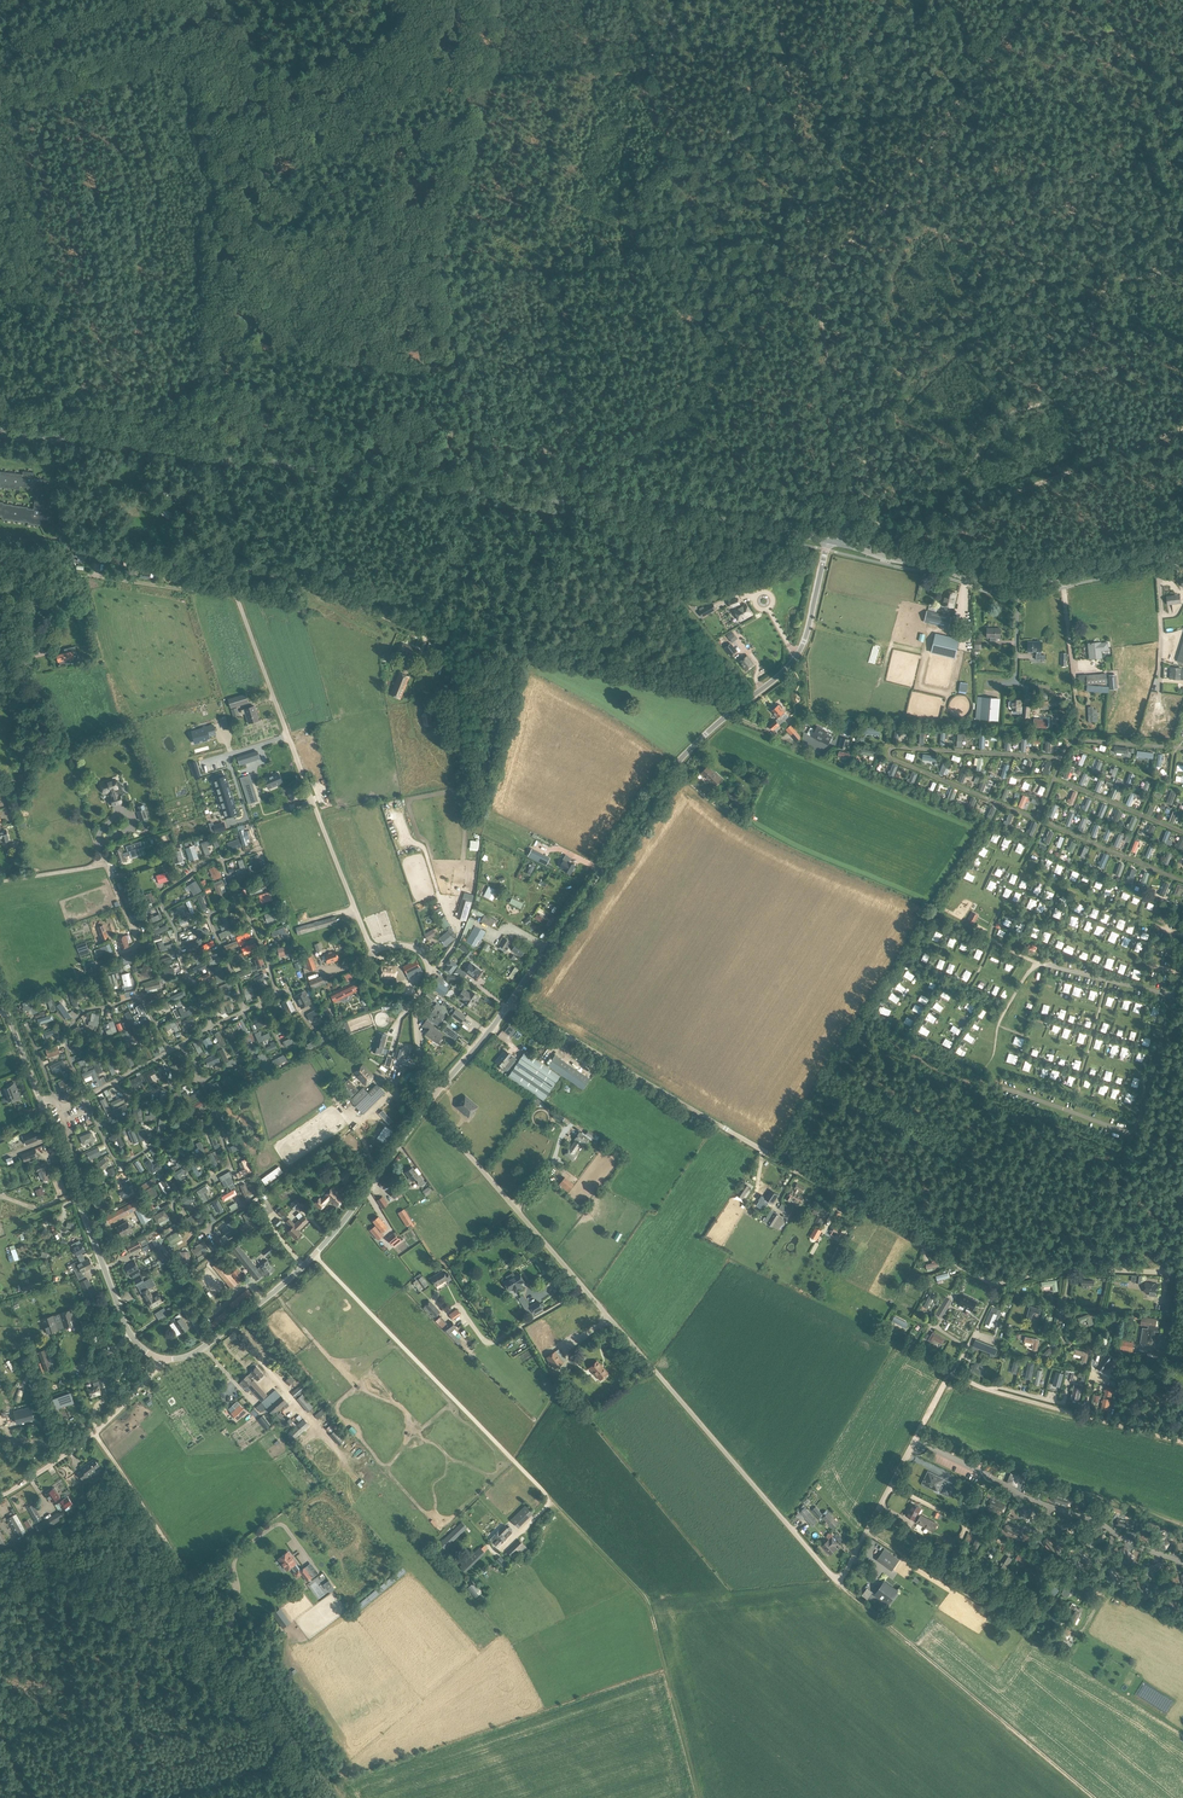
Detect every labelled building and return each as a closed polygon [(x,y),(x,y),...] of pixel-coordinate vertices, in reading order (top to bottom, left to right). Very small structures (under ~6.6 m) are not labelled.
[(2,518),(2,520),(28,523),(28,524),(42,526),(42,525),(48,526),(50,509),(49,509),(52,489),(46,488),(47,479),(33,477),(33,472),(23,470),(22,473),(0,471),(0,487),(20,489),(20,486),(23,486),(23,487),(35,488),(33,508),(28,507),(28,506),(12,504),(3,503),(4,502),(0,501),(0,518),(2,518)] [(196,524),(188,525),(189,533),(190,534),(196,533),(197,533),(196,524)] [(76,552),(76,555),(79,555),(78,557),(78,561),(84,562),(85,559),(86,559),(87,553),(86,553),(84,553),(84,550),(79,549),(79,552),(76,552)] [(110,555),(109,562),(121,564),(127,565),(127,563),(128,563),(129,560),(122,558),(122,557),(110,555)] [(184,564),(177,563),(177,564),(166,562),(166,567),(177,569),(176,571),(183,572),(184,564)] [(143,571),(143,573),(142,575),(142,577),(150,578),(151,574),(149,574),(149,572),(155,573),(156,566),(140,564),(140,571),(143,571)] [(942,604),(953,607),(957,593),(945,591),(942,604)] [(1168,604),(1181,603),(1180,595),(1167,597),(1168,604)] [(738,598),(729,601),(731,607),(734,606),(736,609),(734,610),(740,621),(752,614),(746,604),(741,607),(739,604),(740,604),(738,598)] [(709,613),(706,607),(698,612),(702,618),(709,613)] [(949,628),(951,617),(952,616),(927,610),(924,622),(949,628)] [(987,628),(987,638),(991,638),(991,641),(997,641),(997,638),(1000,638),(1000,629),(987,628)] [(959,640),(935,634),(933,643),(957,649),(959,640)] [(40,638),(42,645),(54,642),(52,635),(45,637),(40,638)] [(1025,643),(1025,648),(1028,648),(1028,651),(1036,651),(1036,655),(1036,660),(1045,660),(1045,655),(1041,655),(1041,652),(1041,642),(1028,641),(1028,643),(1025,643)] [(1101,642),(1088,643),(1089,659),(1102,658),(1101,651),(1109,651),(1108,642),(1101,643),(1101,642)] [(411,657),(414,648),(403,643),(399,652),(411,657)] [(429,643),(426,651),(432,653),(435,645),(429,643)] [(737,652),(731,644),(725,648),(731,656),(737,652)] [(65,652),(56,654),(58,662),(60,661),(61,665),(70,663),(69,659),(73,658),(72,650),(65,652)] [(747,656),(739,662),(746,671),(754,664),(747,656)] [(1170,679),(1182,680),(1182,669),(1182,668),(1170,667),(1170,679)] [(409,676),(399,672),(390,694),(400,698),(409,676)] [(1087,684),(1107,683),(1106,673),(1086,675),(1087,684)] [(1110,689),(1118,689),(1116,674),(1109,675),(1110,689)] [(960,677),(960,691),(968,690),(968,677),(960,677)] [(228,699),(231,709),(248,704),(245,693),(228,699)] [(983,699),(981,719),(999,721),(1001,699),(983,698),(983,699)] [(1009,702),(1009,708),(1010,709),(1011,709),(1011,711),(1012,711),(1012,712),(1013,713),(1019,713),(1020,712),(1020,711),(1021,711),(1022,706),(1022,700),(1012,699),(1011,701),(1010,701),(1009,702)] [(776,720),(769,726),(773,731),(780,725),(780,724),(782,723),(785,720),(782,716),(786,713),(782,708),(783,707),(780,704),(779,705),(772,711),(778,718),(776,720)] [(254,706),(244,709),(246,713),(249,723),(257,721),(254,713),(256,712),(254,706)] [(1021,711),(1021,718),(1030,718),(1031,706),(1022,706),(1021,711)] [(237,707),(231,709),(233,716),(239,714),(237,707)] [(1097,712),(1097,709),(1094,709),(1093,707),(1088,707),(1089,722),(1098,722),(1097,715),(1100,715),(1099,712),(1097,712)] [(423,712),(421,716),(423,725),(426,727),(430,726),(432,723),(431,714),(427,711),(423,712)] [(1034,719),(1034,727),(1047,728),(1048,719),(1034,719)] [(201,729),(192,731),(193,738),(195,737),(197,743),(204,741),(204,740),(206,739),(209,738),(209,736),(216,734),(213,725),(203,728),(204,729),(201,730),(201,729)] [(786,729),(791,735),(796,731),(791,725),(786,729)] [(811,736),(828,745),(832,737),(827,734),(828,732),(817,726),(816,728),(815,728),(814,729),(811,736)] [(963,735),(958,734),(957,748),(962,748),(963,740),(965,740),(965,737),(963,737),(963,735)] [(838,748),(847,750),(850,740),(841,737),(838,748)] [(293,743),(298,758),(309,754),(304,739),(293,743)] [(1078,764),(1082,766),(1087,756),(1083,754),(1080,760),(1079,759),(1078,761),(1079,762),(1078,764)] [(1024,766),(1023,769),(1025,770),(1024,772),(1028,774),(1032,762),(1028,760),(1026,767),(1024,766)] [(1043,771),(1042,773),(1047,775),(1052,763),(1048,761),(1045,767),(1043,767),(1041,771),(1043,771)] [(1094,768),(1093,770),(1095,771),(1094,772),(1098,774),(1103,763),(1099,761),(1095,769),(1094,768)] [(950,770),(951,765),(944,762),(939,774),(943,776),(944,773),(946,768),(950,770)] [(889,773),(888,776),(893,778),(898,766),(893,764),(890,771),(889,770),(888,773),(889,773)] [(708,766),(701,773),(709,781),(713,778),(710,775),(713,771),(708,766)] [(1071,773),(1072,774),(1074,770),(1068,767),(1063,778),(1068,780),(1071,773)] [(1113,773),(1111,777),(1114,778),(1118,768),(1115,767),(1114,769),(1111,768),(1110,772),(1113,773)] [(958,781),(963,783),(966,776),(967,777),(968,774),(967,774),(968,772),(963,770),(958,781)] [(713,778),(709,781),(714,786),(721,779),(713,771),(710,775),(713,778)] [(913,772),(909,780),(908,779),(907,782),(908,783),(908,784),(913,786),(918,774),(913,772)] [(215,779),(214,780),(216,788),(228,784),(225,776),(224,777),(223,773),(214,776),(215,779)] [(278,773),(264,779),(268,788),(282,782),(278,773)] [(1079,784),(1083,786),(1088,775),(1084,773),(1079,784)] [(1135,775),(1130,773),(1125,785),(1130,787),(1135,775)] [(250,775),(240,778),(242,784),(245,791),(247,797),(247,799),(252,798),(253,802),(258,801),(256,794),(255,791),(249,793),(248,790),(247,786),(253,785),(252,781),(250,775)] [(978,790),(984,792),(987,784),(988,785),(990,782),(988,781),(988,780),(983,778),(978,790)] [(1098,783),(1095,791),(1099,793),(1100,790),(1103,791),(1104,787),(1102,786),(1104,780),(1099,778),(1097,782),(1098,783)] [(115,779),(101,783),(104,793),(110,791),(111,797),(109,797),(112,807),(123,803),(121,796),(124,795),(120,783),(117,784),(115,779)] [(1143,790),(1143,791),(1147,793),(1152,783),(1147,781),(1144,787),(1142,786),(1141,789),(1143,790)] [(937,784),(933,782),(930,788),(928,787),(927,790),(929,791),(928,792),(932,794),(937,784)] [(228,784),(216,788),(219,795),(230,791),(228,784)] [(299,797),(296,786),(286,789),(289,800),(299,797)] [(1119,791),(1118,791),(1118,788),(1115,787),(1111,797),(1114,799),(1117,793),(1118,793),(1119,791)] [(724,792),(739,806),(744,801),(729,788),(724,792)] [(1006,802),(1009,794),(1010,790),(1006,788),(1001,800),(1006,802)] [(230,791),(219,795),(221,802),(232,799),(230,791)] [(1078,793),(1074,792),(1070,800),(1067,799),(1066,802),(1074,806),(1078,793)] [(1131,792),(1126,804),(1130,806),(1133,799),(1135,800),(1136,797),(1134,796),(1135,794),(1131,792)] [(232,799),(221,802),(223,809),(235,806),(232,799)] [(139,811),(137,812),(140,821),(148,818),(144,805),(138,807),(139,811)] [(1048,816),(1053,818),(1058,807),(1052,805),(1048,816)] [(1103,805),(1101,810),(1099,809),(1098,812),(1097,811),(1096,815),(1098,816),(1097,817),(1102,819),(1107,807),(1103,805)] [(235,806),(223,809),(226,817),(237,814),(235,806)] [(1117,825),(1122,812),(1117,810),(1114,817),(1113,816),(1112,819),(1113,819),(1112,823),(1117,825)] [(1176,817),(1178,817),(1179,815),(1177,814),(1178,813),(1173,811),(1169,822),(1174,823),(1176,818),(1176,817)] [(1010,813),(1006,822),(1005,821),(1004,825),(1005,825),(1005,826),(1009,828),(1014,815),(1010,813)] [(1138,819),(1132,817),(1127,828),(1133,831),(1138,819)] [(1147,832),(1146,835),(1151,837),(1156,828),(1151,825),(1148,830),(1147,830),(1146,831),(1147,832)] [(0,832),(0,839),(3,838),(4,842),(9,841),(8,836),(6,830),(0,832)] [(244,830),(239,831),(243,845),(243,846),(248,844),(246,839),(249,839),(249,836),(247,831),(244,832),(244,830)] [(1045,840),(1044,842),(1049,844),(1053,832),(1049,831),(1046,838),(1045,837),(1043,840),(1045,840)] [(1056,846),(1060,848),(1064,838),(1060,836),(1058,842),(1056,841),(1056,844),(1057,844),(1056,846)] [(1176,848),(1181,850),(1182,845),(1182,838),(1181,837),(1177,844),(1176,843),(1175,846),(1176,847),(1176,848)] [(238,838),(228,842),(230,850),(241,847),(238,838)] [(201,843),(206,856),(210,854),(207,846),(212,844),(210,840),(201,843)] [(122,848),(114,850),(118,864),(126,861),(124,856),(131,854),(132,858),(140,855),(138,849),(145,846),(143,841),(138,843),(127,847),(127,850),(128,850),(129,852),(123,853),(122,848)] [(1069,850),(1068,851),(1072,853),(1076,843),(1072,841),(1069,847),(1068,847),(1067,849),(1069,850)] [(1140,845),(1138,844),(1139,842),(1136,841),(1132,851),(1135,852),(1138,846),(1140,847),(1140,845)] [(193,845),(186,848),(190,860),(197,857),(193,845)] [(211,848),(214,854),(219,852),(217,846),(211,848)] [(1150,846),(1145,857),(1149,859),(1154,848),(1150,846)] [(493,852),(497,854),(496,856),(503,859),(506,853),(495,848),(493,852)] [(172,852),(175,863),(183,861),(180,850),(172,852)] [(531,850),(528,856),(546,865),(548,862),(543,859),(545,857),(531,850)] [(1169,852),(1167,855),(1164,864),(1168,865),(1170,859),(1172,860),(1173,856),(1172,856),(1173,854),(1169,852)] [(256,861),(252,862),(254,869),(262,866),(258,854),(254,856),(256,861)] [(564,859),(560,866),(564,869),(563,870),(570,874),(575,865),(568,861),(571,857),(566,854),(563,859),(564,859)] [(241,869),(236,870),(237,875),(246,872),(243,859),(238,861),(241,869)] [(217,866),(209,869),(214,880),(222,876),(217,866)] [(1129,879),(1128,881),(1131,882),(1136,870),(1132,869),(1130,876),(1128,875),(1127,878),(1129,879)] [(156,876),(159,884),(169,880),(166,872),(156,876)] [(1145,872),(1142,882),(1141,885),(1146,886),(1150,874),(1145,872)] [(964,876),(962,881),(969,884),(971,879),(964,876)] [(1076,885),(1083,887),(1085,878),(1078,877),(1076,885)] [(143,893),(153,890),(149,880),(139,884),(143,893)] [(196,881),(188,886),(194,895),(201,891),(196,881)] [(219,896),(223,894),(220,887),(225,885),(223,881),(214,884),(219,896)] [(557,882),(554,890),(566,895),(569,887),(557,882)] [(1164,882),(1159,895),(1164,897),(1170,885),(1164,882)] [(1178,896),(1181,890),(1182,891),(1182,886),(1178,884),(1174,894),(1178,896)] [(488,887),(484,896),(493,900),(497,891),(488,887)] [(1006,899),(1009,892),(1003,890),(1000,896),(1006,899)] [(153,891),(141,895),(142,900),(149,898),(151,903),(156,901),(153,891)] [(259,895),(262,903),(273,900),(270,891),(259,895)] [(1123,902),(1126,897),(1119,894),(1117,900),(1123,902)] [(512,897),(509,903),(520,908),(523,903),(512,897)] [(550,897),(548,901),(558,906),(560,902),(550,897)] [(466,921),(472,902),(462,899),(456,918),(466,921)] [(1028,900),(1025,906),(1031,909),(1034,903),(1028,900)] [(1038,904),(1035,910),(1041,913),(1044,906),(1038,904)] [(1143,911),(1150,913),(1152,906),(1145,904),(1143,911)] [(1077,915),(1079,908),(1072,906),(1070,913),(1077,915)] [(473,908),(471,911),(483,918),(481,921),(492,927),(496,919),(491,916),(490,917),(473,908)] [(265,914),(268,922),(279,918),(276,910),(265,914)] [(973,912),(967,921),(972,924),(978,915),(973,912)] [(151,918),(150,919),(152,923),(162,918),(160,914),(154,917),(153,915),(150,916),(151,918)] [(540,915),(540,916),(537,914),(535,919),(546,925),(548,921),(542,917),(543,916),(540,915)] [(225,915),(221,917),(224,924),(220,926),(222,930),(231,927),(226,916),(225,915)] [(337,923),(335,916),(295,927),(298,935),(337,923)] [(1099,916),(1096,923),(1102,925),(1105,919),(1099,916)] [(233,917),(229,919),(233,928),(245,923),(243,919),(235,922),(233,917)] [(1083,922),(1080,927),(1087,930),(1089,925),(1083,922)] [(159,925),(153,928),(156,935),(168,929),(166,924),(160,927),(159,925)] [(108,938),(103,925),(98,927),(103,940),(108,938)] [(288,936),(284,926),(272,931),(274,935),(282,932),(284,937),(288,936)] [(456,935),(449,926),(447,928),(452,934),(451,935),(453,938),(456,935)] [(480,941),(483,935),(485,932),(474,926),(466,941),(474,945),(477,940),(480,941)] [(1092,926),(1090,932),(1096,935),(1099,929),(1092,926)] [(1121,933),(1127,936),(1130,930),(1124,927),(1121,933)] [(199,928),(196,929),(200,937),(209,932),(208,929),(201,932),(199,928)] [(528,928),(526,933),(536,938),(538,932),(528,928)] [(430,931),(424,934),(427,938),(427,939),(428,940),(434,937),(430,931)] [(453,938),(451,935),(447,931),(439,938),(446,946),(454,939),(453,938)] [(129,946),(126,935),(117,939),(121,949),(129,946)] [(1125,947),(1127,941),(1119,937),(1116,943),(1125,947)] [(500,946),(499,948),(503,951),(504,949),(506,946),(509,948),(510,946),(507,944),(510,941),(505,938),(500,946)] [(1055,940),(1051,948),(1055,950),(1059,942),(1055,940)] [(161,951),(173,948),(172,944),(164,946),(162,941),(158,942),(161,951)] [(510,941),(507,944),(510,946),(509,948),(512,950),(520,956),(524,950),(518,946),(516,944),(515,944),(510,941)] [(80,951),(81,954),(89,951),(86,942),(77,945),(79,952),(80,951)] [(192,951),(197,949),(196,947),(198,946),(196,943),(184,948),(186,951),(191,949),(192,951)] [(1036,952),(1038,947),(1029,943),(1027,948),(1029,949),(1034,951),(1036,952)] [(110,944),(101,947),(103,955),(113,951),(110,944)] [(233,944),(228,948),(232,953),(237,949),(233,944)] [(249,946),(243,949),(245,953),(256,948),(255,944),(253,945),(253,944),(251,944),(251,945),(250,945),(249,945),(249,946)] [(1139,953),(1141,946),(1132,944),(1130,951),(1139,953)] [(289,945),(278,949),(278,951),(280,956),(291,953),(289,945)] [(123,957),(115,960),(118,967),(126,964),(142,958),(138,949),(134,950),(122,955),(123,957)] [(977,959),(979,952),(972,950),(970,956),(977,959)] [(489,951),(486,955),(497,962),(500,958),(489,951)] [(202,952),(199,954),(194,956),(197,964),(206,961),(205,958),(202,952)] [(325,955),(322,956),(324,962),(327,961),(327,963),(338,959),(335,952),(325,955)] [(1075,959),(1081,962),(1083,955),(1077,953),(1075,959)] [(221,956),(216,958),(215,954),(210,956),(211,961),(213,965),(223,961),(221,956)] [(260,954),(253,957),(256,966),(255,966),(257,970),(265,967),(265,966),(264,963),(263,963),(261,955),(260,955),(260,954)] [(312,956),(305,958),(305,959),(308,967),(309,970),(316,968),(312,956)] [(985,962),(991,964),(994,958),(988,956),(985,962)] [(449,966),(445,970),(450,974),(457,965),(450,959),(446,964),(449,966)] [(479,964),(491,973),(495,968),(483,959),(479,964)] [(403,966),(409,978),(422,971),(416,960),(403,966)] [(142,971),(141,974),(149,977),(153,964),(145,961),(143,968),(141,967),(140,971),(142,971)] [(300,961),(294,963),(296,969),(302,967),(300,961)] [(95,962),(84,965),(85,970),(88,970),(89,972),(92,971),(92,969),(97,967),(95,962)] [(480,970),(470,963),(464,971),(474,978),(480,970)] [(100,968),(98,969),(99,973),(107,970),(105,964),(100,966),(100,968)] [(381,965),(380,976),(395,977),(396,967),(381,965)] [(506,979),(512,968),(507,965),(501,976),(506,979)] [(173,967),(164,970),(167,979),(176,976),(173,967)] [(458,968),(454,973),(459,974),(464,977),(466,974),(458,968)] [(1112,968),(1110,974),(1118,976),(1120,970),(1112,968)] [(132,984),(131,978),(132,978),(131,975),(130,975),(129,972),(122,974),(125,986),(132,984)] [(215,975),(218,983),(227,980),(223,972),(215,975)] [(1127,973),(1126,980),(1135,982),(1137,975),(1127,973)] [(113,982),(117,981),(115,974),(110,975),(110,976),(106,977),(110,991),(115,990),(113,982)] [(263,974),(254,978),(259,989),(264,986),(261,981),(266,978),(263,974)] [(309,980),(311,987),(311,988),(328,982),(325,974),(309,980)] [(439,976),(431,987),(443,996),(448,989),(440,984),(443,980),(439,976)] [(158,979),(159,981),(145,984),(146,990),(161,987),(160,982),(162,981),(163,983),(166,982),(165,977),(158,979)] [(1041,987),(1049,989),(1051,982),(1043,980),(1041,987)] [(97,982),(93,984),(98,996),(102,995),(99,987),(99,986),(103,985),(102,981),(97,982)] [(178,981),(167,986),(170,991),(181,986),(178,981)] [(231,981),(219,986),(223,995),(227,993),(225,988),(233,985),(231,981)] [(330,994),(334,1001),(356,990),(353,983),(330,994)] [(1056,991),(1063,993),(1065,985),(1058,983),(1056,991)] [(81,1000),(87,999),(84,990),(89,988),(88,984),(77,987),(81,1000)] [(253,990),(251,985),(243,988),(248,1001),(252,999),(249,991),(253,990)] [(1068,993),(1075,995),(1077,988),(1070,987),(1068,993)] [(471,991),(470,992),(463,988),(458,996),(464,1000),(463,1002),(470,1007),(478,996),(471,991)] [(311,1003),(307,996),(304,991),(295,996),(301,1008),(311,1003)] [(427,995),(425,998),(429,1001),(431,998),(433,1000),(436,996),(429,991),(426,994),(427,995)] [(162,992),(152,996),(153,1000),(164,996),(162,992)] [(183,992),(170,998),(172,1002),(184,996),(183,992)] [(74,994),(69,996),(73,1008),(78,1006),(74,994)] [(51,996),(39,1000),(41,1004),(48,1002),(49,1007),(51,1011),(55,1010),(54,1005),(51,996)] [(231,999),(224,1002),(229,1012),(233,1011),(230,1004),(232,1003),(231,999)] [(289,999),(282,1003),(287,1013),(295,1010),(289,999)] [(25,1006),(23,1007),(24,1011),(32,1009),(34,1013),(38,1012),(35,1003),(30,1005),(28,1001),(24,1003),(25,1006)] [(158,1011),(169,1006),(170,1005),(169,1001),(156,1006),(158,1011)] [(67,1020),(71,1017),(61,1002),(57,1005),(67,1020)] [(429,1015),(427,1017),(432,1021),(439,1010),(442,1006),(437,1003),(434,1006),(428,1014),(429,1015)] [(222,1004),(211,1009),(213,1013),(220,1010),(222,1014),(226,1012),(222,1004)] [(140,1013),(134,1016),(138,1025),(142,1022),(141,1020),(147,1017),(141,1005),(139,1006),(138,1006),(136,1007),(140,1013)] [(439,1010),(432,1021),(438,1025),(439,1023),(445,1014),(447,1010),(442,1006),(439,1010)] [(183,1007),(179,1009),(183,1018),(194,1013),(192,1009),(186,1011),(185,1012),(184,1010),(183,1007)] [(326,1007),(322,1011),(329,1021),(334,1017),(326,1007)] [(311,1022),(322,1016),(318,1008),(307,1014),(311,1022)] [(455,1010),(452,1015),(461,1022),(465,1017),(455,1010)] [(128,1020),(123,1023),(125,1028),(135,1023),(129,1011),(125,1013),(128,1020)] [(257,1014),(260,1021),(256,1023),(258,1027),(266,1024),(261,1012),(257,1014)] [(90,1021),(89,1026),(97,1027),(99,1014),(95,1014),(94,1021),(90,1021)] [(38,1019),(39,1024),(54,1020),(52,1015),(38,1019)] [(117,1032),(113,1020),(108,1021),(111,1029),(106,1030),(107,1035),(117,1032)] [(175,1020),(164,1026),(166,1030),(173,1027),(176,1031),(180,1029),(175,1020)] [(437,1043),(443,1034),(431,1026),(433,1024),(426,1020),(422,1025),(428,1030),(425,1034),(437,1043)] [(280,1026),(285,1034),(293,1030),(289,1022),(280,1026)] [(295,1024),(291,1026),(294,1032),(304,1027),(302,1023),(296,1027),(295,1024)] [(329,1025),(317,1031),(319,1035),(322,1033),(325,1037),(333,1033),(329,1025)] [(79,1026),(74,1029),(75,1032),(78,1037),(88,1032),(85,1026),(80,1029),(79,1026)] [(235,1038),(229,1027),(225,1029),(229,1035),(227,1036),(230,1040),(231,1039),(232,1040),(235,1038)] [(56,1029),(43,1033),(44,1037),(54,1034),(55,1038),(59,1036),(56,1029)] [(451,1029),(447,1034),(452,1038),(456,1033),(451,1029)] [(126,1044),(134,1041),(129,1030),(121,1033),(126,1044)] [(216,1036),(214,1037),(218,1044),(220,1043),(221,1046),(226,1044),(219,1031),(215,1033),(216,1036)] [(255,1033),(259,1042),(271,1037),(269,1033),(262,1036),(259,1031),(255,1033)] [(378,1032),(374,1046),(372,1052),(378,1053),(379,1047),(383,1048),(386,1035),(378,1032)] [(307,1044),(310,1048),(318,1044),(312,1033),(309,1035),(312,1042),(307,1044)] [(283,1042),(285,1046),(292,1042),(295,1047),(300,1045),(295,1035),(283,1042)] [(241,1038),(248,1052),(253,1049),(246,1036),(241,1038)] [(209,1037),(203,1040),(207,1048),(213,1044),(209,1037)] [(75,1052),(84,1046),(80,1040),(71,1047),(75,1052)] [(230,1044),(234,1055),(239,1053),(234,1042),(230,1044)] [(57,1046),(46,1049),(49,1057),(60,1054),(57,1046)] [(224,1063),(228,1061),(223,1048),(219,1050),(224,1063)] [(504,1050),(495,1061),(502,1067),(501,1068),(504,1070),(508,1070),(514,1062),(516,1059),(513,1056),(512,1056),(504,1050)] [(264,1052),(257,1055),(260,1060),(261,1060),(265,1068),(271,1065),(264,1052)] [(508,1077),(544,1101),(560,1076),(525,1052),(508,1077)] [(216,1053),(205,1058),(209,1066),(219,1061),(216,1053)] [(273,1057),(274,1059),(273,1060),(275,1066),(288,1060),(285,1054),(277,1057),(276,1056),(273,1057)] [(590,1079),(555,1055),(547,1065),(583,1089),(590,1079)] [(90,1057),(78,1061),(80,1065),(86,1063),(87,1065),(92,1063),(90,1057)] [(98,1075),(104,1073),(97,1057),(92,1060),(98,1075)] [(113,1074),(116,1072),(113,1066),(118,1063),(116,1058),(107,1063),(113,1074)] [(60,1066),(63,1072),(67,1070),(62,1060),(50,1066),(52,1069),(60,1066)] [(178,1062),(171,1066),(175,1077),(183,1074),(178,1062)] [(363,1065),(354,1073),(363,1082),(364,1083),(373,1075),(372,1074),(363,1065)] [(144,1072),(149,1083),(154,1081),(151,1075),(158,1072),(155,1067),(144,1072)] [(94,1068),(82,1074),(84,1078),(93,1074),(95,1080),(98,1078),(94,1068)] [(129,1081),(133,1088),(144,1083),(140,1075),(129,1081)] [(59,1082),(62,1090),(72,1085),(69,1078),(59,1082)] [(348,1079),(339,1087),(350,1100),(359,1091),(348,1079)] [(217,1094),(223,1090),(218,1081),(212,1085),(217,1094)] [(6,1088),(3,1089),(9,1101),(11,1101),(12,1100),(13,1102),(20,1099),(13,1082),(7,1084),(8,1085),(6,1085),(5,1086),(6,1088)] [(350,1100),(364,1113),(384,1093),(376,1085),(368,1093),(363,1088),(359,1091),(350,1100)] [(190,1097),(186,1091),(183,1094),(188,1103),(199,1097),(197,1092),(190,1097)] [(62,1092),(61,1099),(68,1101),(69,1093),(62,1092)] [(111,1101),(113,1107),(125,1101),(122,1096),(111,1101)] [(477,1107),(465,1096),(457,1106),(468,1117),(477,1107)] [(535,1096),(532,1100),(539,1105),(542,1102),(535,1096)] [(106,1099),(101,1101),(105,1112),(110,1110),(106,1099)] [(203,1104),(200,1099),(191,1104),(198,1117),(202,1115),(198,1107),(203,1104)] [(388,1104),(384,1099),(378,1106),(382,1110),(388,1104)] [(128,1108),(126,1104),(114,1110),(120,1121),(124,1118),(121,1112),(128,1108)] [(146,1115),(146,1120),(156,1119),(155,1106),(150,1107),(151,1115),(146,1115)] [(134,1108),(135,1121),(142,1120),(142,1108),(134,1108)] [(188,1113),(191,1123),(195,1121),(191,1108),(181,1111),(182,1115),(188,1113)] [(113,1115),(104,1120),(107,1126),(116,1121),(113,1115)] [(535,1125),(545,1124),(544,1116),(535,1117),(535,1125)] [(159,1118),(157,1131),(162,1132),(163,1123),(168,1124),(169,1119),(159,1118)] [(224,1135),(229,1133),(235,1131),(232,1123),(221,1127),(224,1135)] [(385,1126),(377,1138),(384,1143),(393,1131),(385,1126)] [(29,1133),(22,1136),(26,1145),(33,1142),(43,1138),(39,1128),(29,1133)] [(145,1128),(137,1131),(141,1141),(149,1138),(145,1128)] [(214,1145),(217,1144),(212,1128),(208,1129),(214,1145)] [(69,1132),(72,1138),(78,1134),(75,1129),(69,1132)] [(133,1144),(138,1142),(133,1129),(128,1131),(133,1144)] [(589,1130),(586,1135),(590,1137),(593,1139),(596,1135),(589,1130)] [(95,1140),(92,1132),(80,1136),(84,1145),(95,1140)] [(569,1148),(564,1155),(573,1161),(578,1153),(575,1151),(580,1143),(584,1146),(589,1138),(581,1133),(579,1132),(575,1139),(575,1140),(570,1149),(569,1148)] [(119,1133),(109,1137),(111,1142),(117,1139),(120,1147),(125,1145),(119,1133)] [(236,1145),(231,1147),(233,1151),(241,1148),(238,1137),(233,1139),(236,1145)] [(200,1151),(196,1153),(198,1156),(205,1153),(204,1149),(200,1142),(196,1144),(200,1151)] [(181,1145),(180,1146),(181,1146),(181,1147),(184,1153),(185,1155),(186,1156),(187,1156),(190,1154),(185,1143),(181,1145)] [(98,1147),(87,1152),(90,1159),(101,1154),(98,1147)] [(172,1162),(177,1159),(172,1147),(167,1149),(172,1162)] [(21,1154),(24,1162),(39,1156),(36,1149),(21,1154)] [(335,1151),(330,1155),(333,1160),(338,1155),(335,1151)] [(214,1167),(218,1165),(212,1154),(208,1156),(214,1167)] [(103,1157),(95,1165),(101,1172),(109,1164),(103,1157)] [(149,1159),(145,1162),(152,1173),(161,1167),(158,1162),(153,1165),(149,1159)] [(240,1171),(242,1176),(252,1172),(247,1159),(242,1161),(245,1169),(240,1171)] [(135,1163),(141,1172),(145,1169),(139,1160),(135,1163)] [(199,1161),(191,1165),(197,1176),(201,1175),(196,1167),(201,1165),(199,1161)] [(36,1165),(38,1172),(39,1171),(43,1182),(50,1179),(46,1169),(47,1169),(45,1162),(36,1165)] [(114,1167),(107,1170),(110,1176),(111,1175),(112,1177),(115,1176),(114,1174),(116,1173),(114,1167)] [(412,1167),(406,1172),(410,1177),(412,1181),(416,1178),(418,1182),(418,1183),(420,1187),(426,1183),(423,1179),(422,1180),(419,1176),(412,1167)] [(182,1168),(173,1174),(180,1185),(184,1182),(180,1176),(185,1173),(182,1168)] [(163,1171),(156,1176),(159,1180),(166,1176),(163,1171)] [(222,1181),(225,1179),(228,1185),(233,1182),(230,1176),(232,1175),(229,1171),(219,1177),(222,1181)] [(350,1175),(346,1171),(339,1178),(343,1182),(350,1175)] [(404,1175),(399,1179),(405,1186),(410,1183),(410,1182),(412,1181),(410,1177),(407,1179),(404,1175)] [(559,1184),(569,1192),(574,1185),(565,1177),(559,1184)] [(166,1184),(163,1179),(156,1183),(163,1194),(167,1191),(163,1186),(166,1184)] [(132,1192),(125,1181),(121,1184),(124,1190),(120,1192),(123,1197),(132,1192)] [(245,1183),(240,1185),(245,1197),(255,1193),(253,1188),(248,1190),(245,1183)] [(745,1184),(737,1195),(741,1197),(746,1189),(747,1190),(750,1187),(745,1184)] [(787,1197),(786,1199),(790,1201),(791,1199),(797,1203),(798,1202),(802,1204),(805,1197),(802,1195),(797,1193),(799,1191),(803,1193),(806,1189),(797,1184),(795,1188),(796,1189),(795,1191),(791,1189),(787,1196),(787,1197)] [(152,1186),(146,1190),(151,1198),(157,1194),(152,1186)] [(206,1186),(197,1191),(204,1202),(207,1200),(203,1193),(208,1190),(206,1186)] [(397,1186),(389,1192),(393,1198),(397,1195),(401,1192),(397,1186)] [(320,1197),(314,1204),(320,1210),(327,1204),(326,1203),(330,1200),(336,1207),(344,1199),(332,1187),(325,1195),(321,1198),(320,1197)] [(429,1187),(422,1191),(426,1196),(432,1192),(429,1187)] [(224,1201),(237,1194),(234,1189),(221,1197),(224,1201)] [(759,1194),(756,1198),(760,1201),(756,1205),(761,1208),(763,1205),(765,1206),(769,1201),(772,1203),(778,1195),(770,1190),(765,1198),(766,1199),(765,1200),(762,1198),(763,1196),(759,1194)] [(196,1200),(193,1194),(191,1192),(181,1198),(186,1206),(196,1200)] [(377,1200),(382,1208),(388,1205),(383,1196),(377,1200)] [(98,1212),(109,1207),(106,1199),(104,1199),(104,1198),(101,1199),(101,1201),(95,1204),(98,1212)] [(115,1201),(118,1207),(123,1205),(120,1198),(115,1201)] [(142,1207),(141,1207),(138,1199),(119,1209),(110,1214),(105,1216),(109,1224),(135,1210),(142,1224),(149,1221),(142,1207)] [(220,1213),(224,1211),(218,1199),(214,1202),(220,1213)] [(294,1210),(300,1204),(296,1199),(290,1205),(294,1210)] [(809,1210),(817,1215),(821,1209),(813,1203),(809,1210)] [(288,1214),(282,1208),(277,1213),(283,1219),(288,1214)] [(158,1223),(163,1221),(168,1218),(164,1210),(153,1216),(158,1223)] [(250,1210),(243,1214),(249,1224),(256,1220),(250,1210)] [(398,1212),(398,1213),(402,1219),(407,1216),(403,1210),(398,1212)] [(299,1220),(295,1224),(299,1229),(308,1221),(303,1216),(299,1212),(296,1216),(299,1220)] [(774,1212),(767,1223),(773,1227),(774,1227),(780,1217),(780,1216),(774,1212)] [(191,1226),(197,1222),(193,1215),(187,1218),(191,1226)] [(379,1228),(378,1228),(376,1225),(370,1230),(378,1241),(384,1235),(382,1232),(388,1228),(378,1216),(373,1221),(379,1228)] [(825,1220),(818,1216),(815,1222),(821,1226),(825,1220)] [(160,1222),(162,1228),(169,1224),(166,1219),(160,1222)] [(299,1229),(295,1224),(289,1219),(286,1222),(292,1228),(288,1232),(295,1239),(301,1233),(299,1232),(300,1230),(299,1229)] [(127,1222),(117,1228),(121,1235),(126,1233),(127,1236),(133,1234),(127,1222)] [(231,1231),(226,1234),(228,1238),(237,1233),(230,1222),(227,1224),(231,1231)] [(279,1235),(284,1231),(278,1223),(273,1227),(279,1235)] [(835,1234),(835,1235),(834,1237),(841,1241),(847,1231),(840,1226),(839,1229),(833,1226),(830,1231),(835,1234)] [(810,1238),(810,1239),(811,1241),(812,1242),(814,1242),(815,1241),(816,1240),(822,1231),(816,1228),(811,1237),(810,1238)] [(182,1239),(177,1232),(167,1237),(172,1245),(182,1239)] [(399,1239),(394,1233),(388,1239),(392,1244),(397,1240),(399,1239)] [(225,1235),(221,1237),(225,1243),(229,1241),(225,1235)] [(142,1247),(138,1239),(127,1245),(131,1253),(142,1247)] [(80,1241),(72,1245),(73,1247),(77,1255),(79,1259),(83,1257),(81,1253),(85,1251),(81,1243),(80,1241)] [(197,1248),(194,1249),(198,1256),(207,1250),(203,1244),(200,1246),(199,1244),(196,1246),(197,1248)] [(275,1270),(268,1261),(258,1269),(239,1246),(233,1250),(256,1280),(265,1273),(267,1276),(275,1270)] [(265,1256),(273,1251),(270,1247),(263,1253),(265,1256)] [(189,1252),(186,1252),(180,1252),(181,1261),(189,1261),(189,1252)] [(77,1261),(71,1264),(74,1269),(79,1280),(85,1277),(82,1272),(93,1266),(89,1258),(85,1260),(83,1257),(79,1259),(81,1263),(78,1264),(77,1261)] [(134,1261),(124,1266),(129,1274),(130,1273),(133,1278),(141,1274),(138,1269),(139,1269),(134,1261)] [(212,1266),(231,1289),(238,1283),(219,1261),(212,1266)] [(154,1270),(152,1271),(152,1273),(154,1277),(160,1274),(157,1268),(154,1270)] [(237,1268),(231,1273),(239,1282),(245,1278),(237,1268)] [(452,1279),(447,1272),(445,1274),(443,1270),(431,1278),(436,1286),(446,1280),(447,1282),(452,1279)] [(505,1281),(503,1282),(508,1291),(512,1288),(515,1293),(523,1288),(520,1284),(524,1281),(519,1272),(516,1274),(515,1275),(513,1272),(506,1276),(507,1279),(505,1281)] [(948,1272),(935,1275),(937,1280),(949,1277),(948,1272)] [(428,1285),(420,1274),(414,1278),(416,1280),(413,1283),(414,1283),(414,1285),(415,1286),(416,1286),(419,1291),(428,1285)] [(902,1292),(920,1301),(929,1282),(912,1274),(902,1292)] [(96,1295),(88,1278),(80,1282),(88,1298),(96,1295)] [(153,1296),(148,1289),(156,1285),(152,1280),(148,1282),(147,1280),(144,1282),(142,1278),(135,1282),(141,1293),(142,1292),(152,1308),(162,1302),(157,1294),(153,1296)] [(1057,1280),(1041,1282),(1042,1287),(1052,1286),(1053,1292),(1058,1291),(1057,1280)] [(1146,1283),(1144,1292),(1149,1293),(1149,1296),(1156,1297),(1156,1293),(1157,1284),(1146,1283)] [(253,1297),(246,1290),(230,1304),(231,1306),(236,1312),(253,1297)] [(930,1294),(923,1306),(927,1309),(935,1296),(930,1294)] [(960,1305),(972,1311),(977,1302),(964,1295),(960,1305)] [(1165,1295),(1165,1310),(1172,1310),(1173,1295),(1165,1295)] [(523,1296),(518,1298),(524,1308),(529,1305),(523,1296)] [(940,1305),(935,1314),(942,1318),(947,1309),(952,1301),(946,1297),(940,1305)] [(430,1300),(424,1306),(435,1317),(441,1312),(430,1300)] [(530,1306),(534,1314),(544,1308),(539,1301),(530,1306)] [(161,1303),(149,1310),(152,1314),(164,1306),(161,1303)] [(1030,1306),(1026,1320),(1031,1322),(1033,1312),(1040,1314),(1041,1309),(1030,1306)] [(190,1317),(185,1309),(184,1308),(181,1311),(186,1319),(190,1317)] [(457,1308),(449,1314),(453,1320),(461,1314),(457,1308)] [(996,1315),(998,1310),(992,1308),(986,1322),(993,1325),(993,1323),(996,1324),(998,1317),(996,1316),(997,1315),(996,1315)] [(61,1314),(57,1315),(61,1328),(64,1327),(65,1328),(75,1324),(71,1310),(60,1313),(61,1314)] [(160,1320),(168,1315),(166,1311),(157,1317),(160,1320)] [(189,1328),(179,1314),(172,1319),(182,1333),(189,1328)] [(1078,1318),(1080,1323),(1087,1320),(1089,1326),(1094,1324),(1090,1314),(1078,1318)] [(53,1315),(42,1319),(47,1333),(57,1330),(57,1329),(61,1328),(57,1315),(53,1316),(53,1315)] [(1142,1315),(1141,1325),(1149,1326),(1155,1327),(1156,1319),(1147,1318),(1144,1317),(1145,1316),(1142,1315)] [(908,1322),(894,1316),(891,1321),(906,1328),(908,1322)] [(447,1333),(456,1326),(452,1321),(443,1327),(447,1333)] [(1143,1327),(1141,1343),(1153,1345),(1154,1338),(1153,1338),(1155,1331),(1158,1331),(1159,1327),(1155,1327),(1149,1326),(1148,1328),(1143,1327)] [(933,1332),(928,1340),(932,1343),(934,1339),(942,1344),(945,1340),(933,1332)] [(460,1336),(456,1341),(460,1344),(464,1339),(460,1336)] [(1039,1339),(1025,1337),(1024,1342),(1034,1343),(1032,1350),(1036,1351),(1039,1339)] [(1134,1342),(1121,1341),(1120,1352),(1133,1353),(1134,1342)] [(1050,1346),(1042,1354),(1046,1357),(1053,1349),(1050,1346)] [(1089,1353),(1075,1349),(1073,1354),(1083,1356),(1082,1362),(1086,1363),(1089,1353)] [(1096,1349),(1093,1360),(1099,1361),(1102,1351),(1096,1349)] [(53,1373),(45,1350),(38,1352),(47,1375),(53,1373)] [(564,1363),(555,1351),(546,1357),(554,1369),(564,1363)] [(1108,1353),(1096,1367),(1103,1373),(1106,1368),(1108,1370),(1116,1360),(1108,1353)] [(1011,1372),(1016,1373),(1020,1359),(1015,1357),(1011,1372)] [(600,1380),(608,1373),(597,1361),(589,1368),(600,1380)] [(975,1362),(970,1370),(974,1373),(974,1372),(982,1377),(985,1373),(976,1368),(979,1364),(975,1362)] [(1029,1362),(1026,1378),(1031,1379),(1034,1363),(1029,1362)] [(256,1367),(250,1372),(250,1373),(253,1376),(257,1380),(257,1381),(264,1375),(263,1374),(256,1367)] [(1056,1372),(1053,1385),(1060,1387),(1063,1374),(1056,1372)] [(242,1381),(240,1383),(244,1389),(245,1389),(247,1387),(247,1386),(251,1390),(256,1395),(256,1396),(261,1401),(267,1395),(263,1391),(262,1389),(253,1380),(252,1381),(250,1379),(253,1376),(250,1373),(247,1376),(247,1375),(241,1380),(242,1381)] [(97,1396),(98,1394),(101,1393),(99,1386),(101,1385),(102,1387),(107,1385),(105,1378),(99,1380),(99,1381),(93,1383),(95,1387),(88,1389),(91,1397),(94,1396),(95,1396),(97,1396)] [(303,1383),(291,1392),(296,1398),(307,1388),(303,1383)] [(68,1387),(53,1393),(56,1401),(71,1396),(68,1387)] [(1071,1399),(1079,1401),(1081,1389),(1074,1387),(1071,1399)] [(1111,1396),(1113,1388),(1106,1387),(1104,1395),(1111,1396)] [(275,1390),(261,1402),(273,1415),(278,1411),(284,1406),(286,1408),(289,1405),(287,1403),(275,1390)] [(1104,1398),(1101,1409),(1108,1410),(1109,1406),(1112,1407),(1113,1401),(1110,1400),(1110,1397),(1104,1396),(1104,1398)] [(308,1411),(310,1414),(313,1411),(303,1399),(297,1404),(305,1413),(308,1411)] [(236,1409),(231,1413),(238,1420),(247,1412),(237,1401),(232,1405),(236,1409)] [(17,1423),(34,1418),(31,1407),(14,1412),(17,1423)] [(278,1411),(273,1415),(283,1427),(286,1425),(288,1423),(287,1421),(282,1416),(283,1415),(280,1412),(279,1413),(278,1411)] [(303,1419),(288,1433),(294,1440),(309,1425),(303,1419)] [(337,1450),(340,1448),(334,1437),(330,1439),(337,1450)] [(82,1470),(78,1473),(83,1481),(88,1477),(87,1476),(100,1467),(94,1459),(88,1464),(87,1463),(80,1468),(82,1470)] [(923,1484),(922,1485),(923,1486),(927,1488),(929,1488),(929,1487),(930,1488),(934,1489),(935,1487),(941,1490),(940,1492),(948,1496),(952,1488),(945,1484),(945,1483),(942,1481),(943,1479),(932,1474),(931,1476),(927,1474),(922,1483),(923,1484)] [(1011,1474),(1008,1482),(1016,1485),(1019,1477),(1011,1474)] [(88,1493),(94,1488),(92,1484),(89,1486),(88,1485),(84,1488),(85,1489),(84,1489),(88,1493)] [(50,1491),(49,1490),(45,1492),(52,1502),(56,1499),(58,1502),(62,1500),(60,1497),(57,1493),(58,1492),(55,1488),(50,1491)] [(1052,1495),(1051,1500),(1054,1503),(1055,1503),(1060,1504),(1060,1505),(1061,1505),(1062,1505),(1065,1506),(1065,1507),(1067,1507),(1071,1507),(1072,1502),(1069,1498),(1068,1498),(1068,1499),(1064,1498),(1064,1497),(1063,1496),(1062,1497),(1058,1496),(1058,1495),(1057,1494),(1052,1495)] [(68,1496),(62,1500),(58,1502),(62,1508),(60,1509),(61,1512),(63,1510),(63,1509),(72,1503),(68,1496)] [(79,1505),(85,1499),(83,1497),(77,1502),(79,1505)] [(987,1507),(998,1511),(999,1509),(1004,1512),(1006,1506),(996,1501),(996,1502),(992,1500),(990,1499),(987,1507)] [(28,1507),(36,1522),(42,1519),(34,1504),(28,1507)] [(799,1512),(805,1507),(804,1504),(797,1512),(798,1513),(795,1516),(800,1521),(805,1518),(799,1512)] [(921,1516),(917,1514),(921,1509),(913,1504),(909,1511),(908,1510),(905,1515),(914,1520),(918,1522),(921,1516)] [(957,1512),(973,1521),(978,1513),(962,1504),(957,1512)] [(818,1522),(805,1507),(799,1512),(805,1518),(812,1527),(818,1522)] [(812,1510),(819,1518),(823,1514),(816,1507),(812,1510)] [(1034,1507),(1020,1509),(1020,1518),(1027,1517),(1027,1520),(1035,1519),(1034,1516),(1035,1516),(1034,1507)] [(933,1517),(939,1520),(942,1514),(936,1512),(933,1517)] [(42,1530),(60,1519),(57,1513),(39,1524),(42,1530)] [(833,1528),(839,1523),(829,1513),(823,1518),(833,1528)] [(23,1534),(13,1516),(13,1515),(7,1518),(17,1537),(23,1534)] [(15,1515),(13,1516),(23,1534),(25,1533),(15,1515)] [(921,1515),(921,1516),(918,1522),(917,1523),(926,1528),(927,1526),(934,1530),(937,1523),(921,1515)] [(1116,1525),(1115,1526),(1127,1530),(1127,1528),(1133,1529),(1134,1524),(1135,1522),(1125,1520),(1120,1519),(1120,1518),(1118,1517),(1117,1519),(1115,1524),(1116,1525)] [(439,1543),(440,1543),(442,1546),(445,1549),(467,1528),(461,1522),(439,1543)] [(1070,1522),(1057,1524),(1058,1531),(1065,1530),(1065,1533),(1070,1532),(1070,1530),(1071,1530),(1070,1522)] [(493,1536),(490,1540),(494,1544),(494,1543),(498,1547),(512,1532),(504,1524),(493,1536)] [(1010,1524),(1006,1532),(1016,1538),(1022,1538),(1024,1533),(1021,1529),(1010,1524)] [(834,1536),(841,1544),(844,1541),(837,1533),(834,1536)] [(1099,1534),(1087,1538),(1089,1545),(1101,1541),(1104,1538),(1103,1535),(1099,1534)] [(1158,1536),(1154,1542),(1165,1549),(1169,1543),(1164,1539),(1165,1537),(1160,1534),(1159,1536),(1158,1536)] [(822,1545),(830,1554),(837,1548),(835,1546),(838,1543),(832,1537),(829,1540),(822,1545)] [(1046,1538),(1042,1541),(1043,1545),(1044,1546),(1045,1545),(1048,1549),(1047,1550),(1048,1551),(1049,1550),(1051,1553),(1052,1555),(1059,1549),(1058,1548),(1057,1549),(1055,1546),(1055,1545),(1054,1544),(1053,1545),(1050,1541),(1051,1540),(1050,1539),(1046,1538)] [(513,1554),(517,1551),(518,1550),(522,1554),(528,1549),(519,1540),(507,1551),(511,1556),(513,1554)] [(465,1572),(485,1553),(480,1547),(460,1567),(465,1572)] [(953,1554),(964,1560),(967,1554),(956,1548),(953,1554)] [(1127,1549),(1121,1552),(1126,1564),(1129,1566),(1132,1564),(1133,1561),(1127,1549)] [(878,1559),(892,1569),(899,1560),(885,1550),(878,1559)] [(288,1552),(279,1559),(286,1570),(290,1567),(294,1572),(297,1570),(298,1569),(300,1571),(301,1570),(296,1563),(288,1552)] [(1077,1552),(1073,1559),(1083,1565),(1082,1566),(1086,1568),(1087,1567),(1091,1561),(1090,1561),(1091,1560),(1087,1558),(1087,1559),(1081,1556),(1082,1555),(1077,1552)] [(496,1560),(503,1567),(507,1563),(500,1556),(496,1560)] [(949,1570),(952,1564),(953,1560),(945,1556),(943,1561),(947,1563),(944,1569),(949,1570)] [(963,1562),(974,1567),(977,1561),(967,1556),(963,1562)] [(1002,1566),(1000,1569),(1004,1571),(1012,1559),(1008,1556),(1004,1563),(1002,1562),(1001,1564),(1002,1566)] [(990,1565),(983,1560),(980,1565),(987,1570),(990,1565)] [(1158,1563),(1146,1568),(1149,1575),(1161,1570),(1163,1567),(1162,1563),(1158,1563)] [(312,1577),(315,1575),(308,1565),(305,1567),(301,1570),(300,1571),(299,1571),(299,1572),(307,1582),(312,1577)] [(1112,1567),(1107,1569),(1111,1574),(1109,1575),(1116,1585),(1117,1584),(1117,1585),(1122,1582),(1121,1581),(1123,1580),(1121,1578),(1121,1579),(1118,1574),(1119,1574),(1113,1566),(1112,1567)] [(978,1573),(975,1568),(970,1571),(973,1576),(978,1573)] [(327,1585),(325,1587),(327,1591),(328,1590),(333,1586),(329,1580),(325,1583),(327,1585)] [(994,1589),(996,1592),(998,1591),(994,1585),(997,1583),(994,1580),(988,1584),(992,1591),(994,1589)] [(1137,1582),(1134,1584),(1135,1588),(1143,1597),(1149,1592),(1140,1583),(1137,1582)] [(233,1588),(229,1583),(220,1589),(224,1595),(233,1588)] [(877,1594),(884,1600),(885,1597),(889,1600),(895,1590),(885,1583),(877,1594)] [(1066,1587),(1061,1593),(1067,1597),(1076,1586),(1072,1583),(1068,1588),(1066,1587)] [(1053,1585),(1044,1594),(1046,1596),(1050,1593),(1054,1596),(1059,1590),(1053,1585)] [(469,1591),(479,1600),(482,1597),(473,1588),(469,1591)] [(867,1592),(862,1600),(868,1603),(873,1596),(867,1592)] [(1166,1595),(1163,1598),(1164,1602),(1165,1603),(1168,1606),(1168,1607),(1169,1608),(1169,1607),(1172,1611),(1172,1612),(1179,1606),(1178,1605),(1178,1606),(1175,1603),(1176,1602),(1175,1601),(1174,1601),(1171,1598),(1171,1597),(1170,1596),(1166,1595)] [(312,1598),(305,1601),(307,1607),(314,1604),(312,1598)] [(277,1610),(273,1614),(283,1628),(287,1624),(277,1610)] [(1054,1615),(1051,1618),(1057,1623),(1059,1625),(1060,1625),(1062,1622),(1057,1617),(1059,1613),(1057,1611),(1054,1615)] [(1058,1636),(1052,1646),(1060,1650),(1066,1639),(1067,1640),(1069,1635),(1065,1633),(1064,1632),(1061,1637),(1058,1636)]
